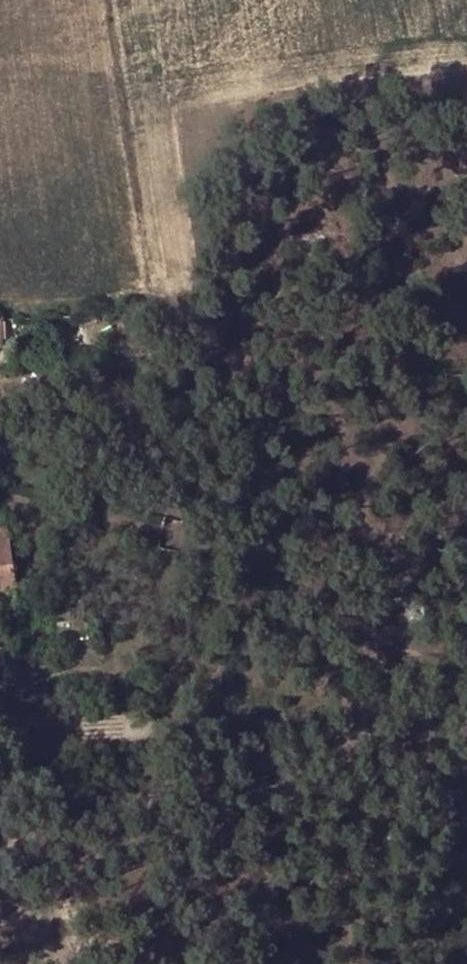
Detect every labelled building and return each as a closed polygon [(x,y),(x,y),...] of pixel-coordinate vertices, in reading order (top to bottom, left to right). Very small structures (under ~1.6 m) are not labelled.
[(14,588),(0,540),(0,592),(14,588)]
